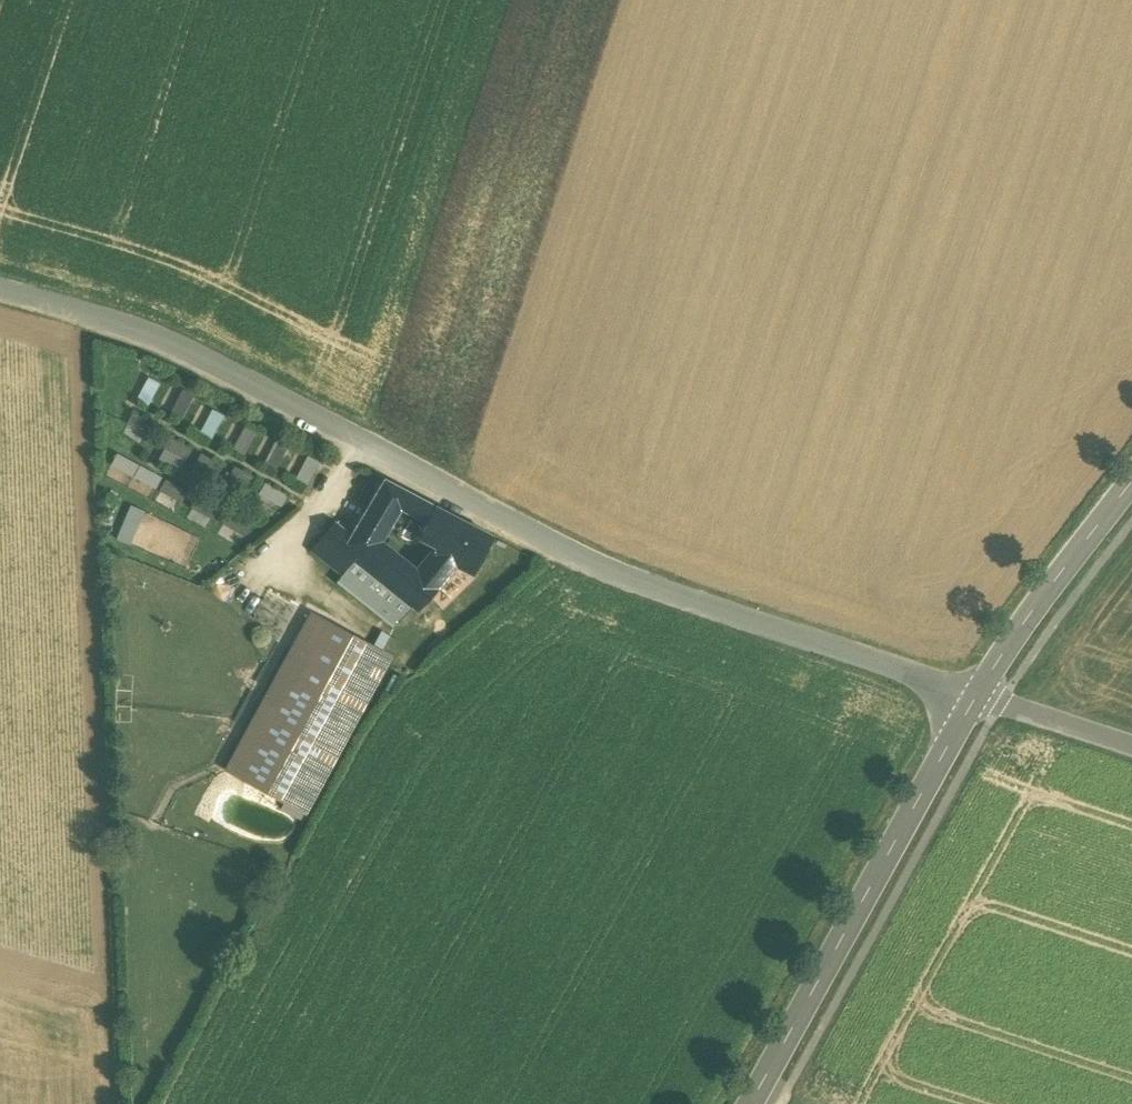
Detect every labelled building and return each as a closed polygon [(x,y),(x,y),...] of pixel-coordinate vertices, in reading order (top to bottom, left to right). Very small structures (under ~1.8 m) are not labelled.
[(156,382),(146,377),(136,397),(145,402),(156,382)] [(191,393),(181,388),(171,409),(181,414),(191,393)] [(218,412),(209,407),(198,428),(208,433),(218,412)] [(150,420),(132,411),(127,421),(145,430),(150,420)] [(252,431),(242,426),(231,447),(241,452),(252,431)] [(188,444),(170,435),(165,446),(183,454),(188,444)] [(284,443),(274,438),(264,459),(274,464),(284,443)] [(154,485),(160,474),(114,451),(108,463),(154,485)] [(219,461),(200,452),(195,462),(214,471),(219,461)] [(314,459),(305,454),(294,475),(304,480),(314,459)] [(253,475),(235,466),(230,476),(248,485),(253,475)] [(182,487),(164,478),(159,488),(177,497),(182,487)] [(385,479),(352,536),(373,552),(380,543),(372,537),(392,504),(420,518),(429,523),(438,508),(385,479)] [(283,491),(264,482),(260,492),(278,501),(283,491)] [(215,503),(196,494),(192,504),(210,513),(215,503)] [(131,539),(144,510),(130,503),(116,533),(131,539)] [(492,537),(438,508),(429,523),(424,532),(441,541),(434,553),(455,564),(472,573),(492,537)] [(246,521),(227,512),(222,522),(241,531),(246,521)] [(429,523),(420,518),(414,527),(424,532),(429,523)] [(417,572),(380,543),(373,552),(352,536),(352,535),(335,523),(313,551),(336,570),(340,565),(403,617),(408,613),(436,586),(418,573),(417,572)] [(434,553),(418,573),(436,586),(445,576),(455,564),(434,553)] [(459,587),(445,576),(436,586),(408,613),(424,629),(459,587)] [(390,656),(312,614),(227,770),(289,804),(303,812),(305,812),(390,656)] [(289,804),(284,811),(299,819),(303,812),(289,804)]
